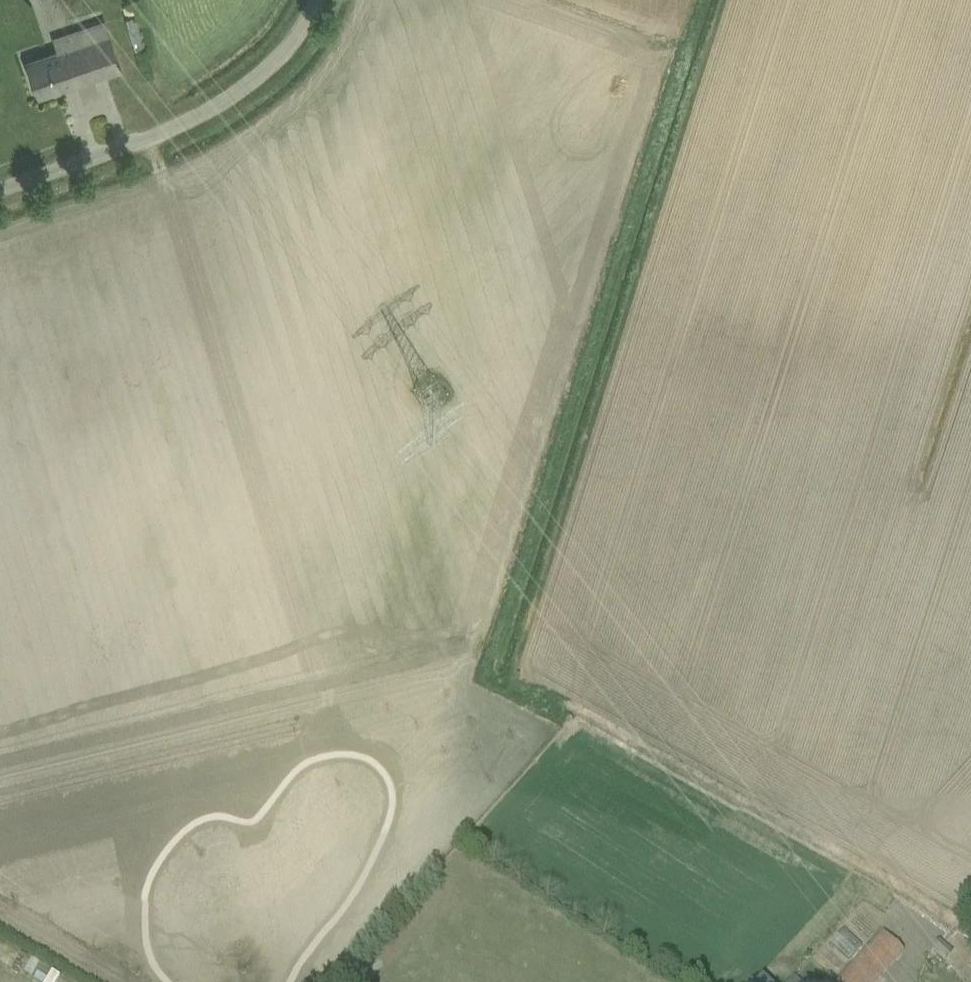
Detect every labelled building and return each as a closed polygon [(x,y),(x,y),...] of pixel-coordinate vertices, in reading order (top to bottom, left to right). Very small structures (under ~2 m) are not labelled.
[(149,44),(143,25),(140,14),(127,18),(136,48),(149,44)] [(29,61),(40,95),(122,67),(106,21),(53,40),(57,51),(29,61)] [(843,931),(831,944),(849,959),(860,946),(843,931)] [(902,950),(884,932),(837,981),(873,981),(902,950)] [(931,950),(944,962),(952,953),(939,941),(931,950)]
